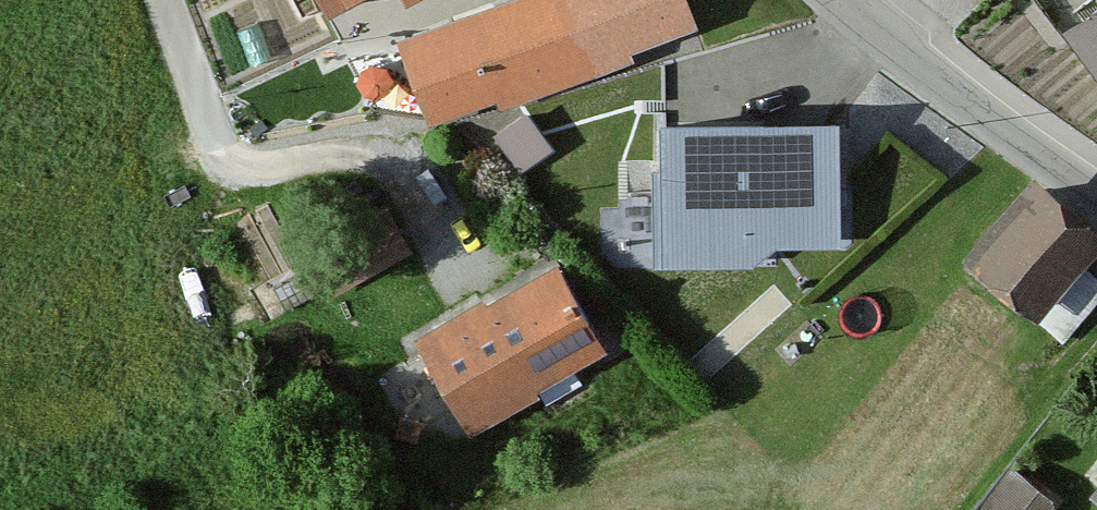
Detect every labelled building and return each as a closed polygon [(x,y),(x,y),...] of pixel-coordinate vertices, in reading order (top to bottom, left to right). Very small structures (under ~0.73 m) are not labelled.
[(326,27),(381,0),(313,0),(326,27)] [(393,40),(420,123),(684,37),(672,0),(514,0),(393,40)] [(1096,79),(1096,0),(1040,0),(1038,1),(1096,79)] [(544,154),(519,118),(481,145),(506,180),(544,154)] [(830,124),(648,123),(647,275),(743,276),(743,250),(829,250),(830,124)] [(1021,181),(960,258),(1034,317),(1096,239),(1021,181)] [(371,207),(301,245),(331,301),(402,263),(371,207)] [(545,266),(415,338),(467,431),(597,358),(545,266)] [(1078,496),(1096,509),(1096,470),(1078,496)] [(1003,473),(975,509),(1053,509),(1003,473)]
